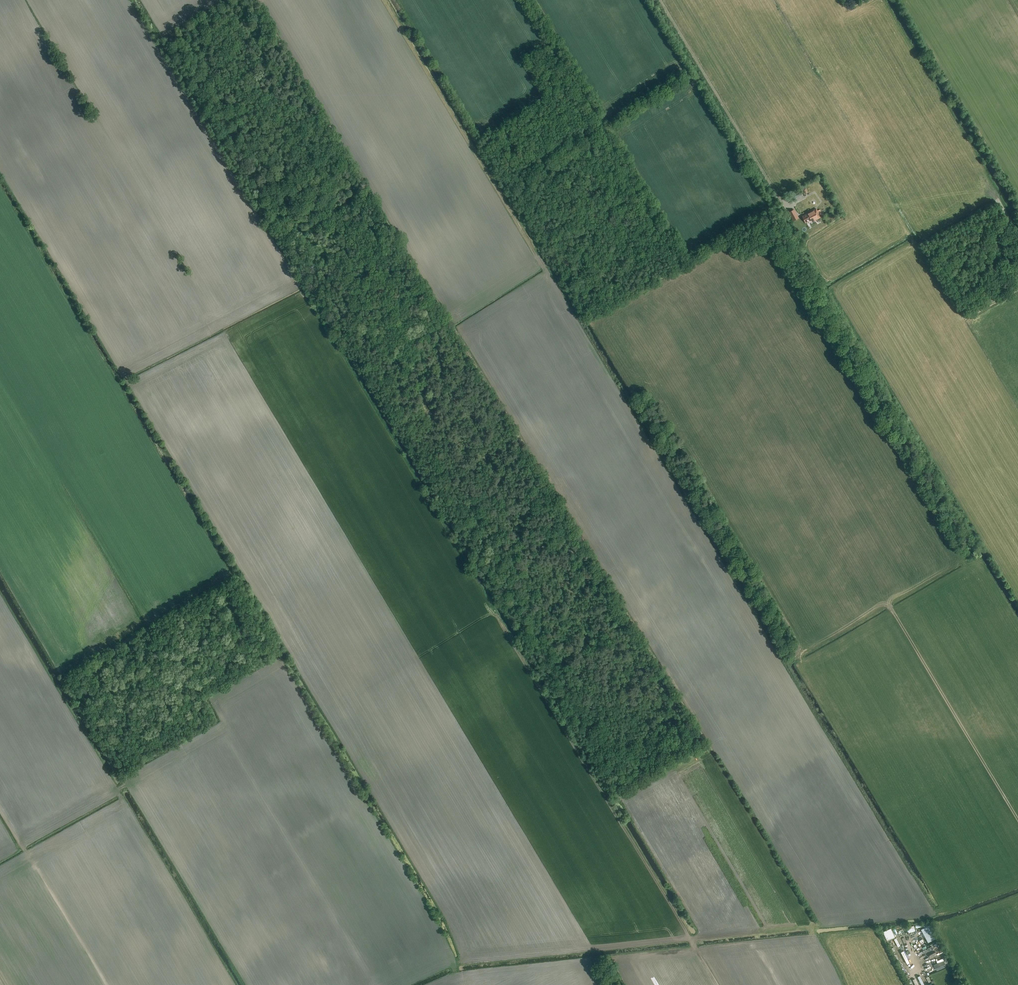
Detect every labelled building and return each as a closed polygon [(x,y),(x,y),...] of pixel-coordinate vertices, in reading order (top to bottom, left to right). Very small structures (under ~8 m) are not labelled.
[(794,199),(802,195),(800,191),(792,195),(794,199)] [(793,221),(799,218),(794,209),(789,212),(793,221)] [(812,222),(821,217),(816,209),(802,216),(806,223),(811,220),(812,222)] [(921,930),(928,943),(937,938),(930,925),(921,930)] [(884,931),(888,939),(896,936),(892,927),(884,931)] [(944,958),(938,961),(938,962),(935,964),(936,968),(946,964),(944,958)]
